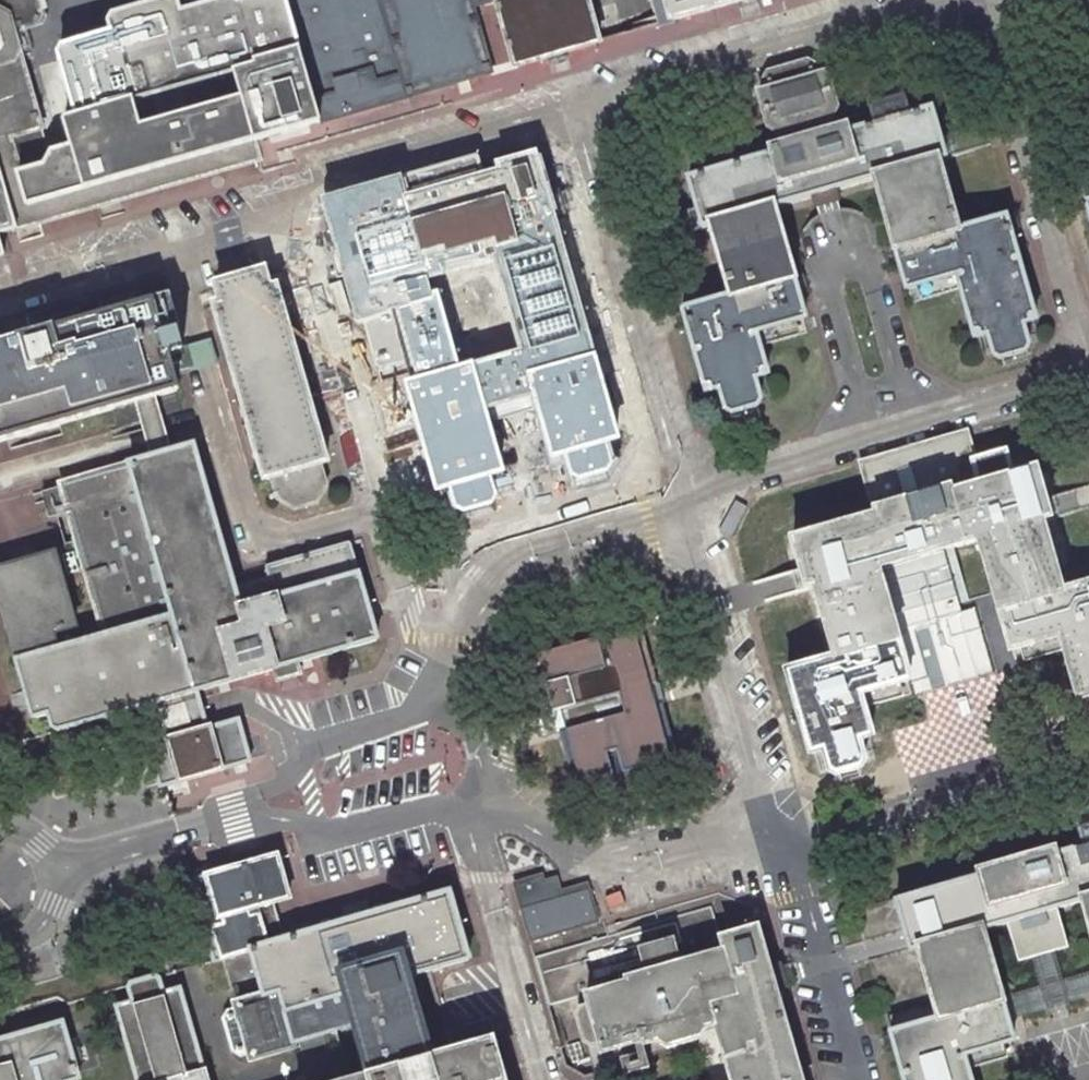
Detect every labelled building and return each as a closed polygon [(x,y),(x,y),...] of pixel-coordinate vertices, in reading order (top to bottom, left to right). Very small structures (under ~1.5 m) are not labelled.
[(17,229),(260,159),(254,141),(242,99),(185,116),(177,89),(235,73),(251,68),(255,62),(238,4),(233,1),(232,0),(230,0),(181,14),(178,4),(171,0),(114,17),(110,24),(113,34),(63,48),(59,55),(76,113),(66,116),(64,119),(73,148),(48,155),(42,126),(14,31),(36,25),(41,15),(36,0),(0,0),(0,160),(17,229)] [(254,141),(323,121),(320,112),(288,0),(250,0),(242,2),(241,0),(232,0),(233,1),(238,4),(255,62),(251,68),(235,73),(242,99),(254,141)] [(379,0),(288,0),(320,112),(323,121),(408,97),(379,0)] [(408,97),(492,72),(471,0),(379,0),(408,97)] [(514,64),(517,66),(597,43),(599,39),(588,0),(495,0),(514,64)] [(670,19),(673,21),(745,0),(664,0),(670,19)] [(814,65),(807,61),(768,73),(764,80),(767,90),(761,92),(759,95),(768,128),(781,137),(783,145),(771,148),(767,154),(690,177),(688,181),(701,225),(704,227),(710,226),(730,295),(684,308),(682,312),(705,390),(708,392),(719,389),(725,410),(732,414),(758,406),(762,400),(756,379),(766,376),(768,372),(757,333),(804,319),(806,316),(791,265),(774,207),(813,195),(816,204),(818,205),(827,203),(836,200),(837,198),(835,189),(873,178),(890,236),(905,287),(908,289),(955,276),(973,336),(976,338),(987,335),(993,356),(999,360),(1026,352),(1030,347),(1024,324),(1034,321),(1036,318),(1007,218),(1004,216),(958,229),(938,160),(943,159),(945,155),(933,111),(929,109),(908,115),(901,91),(889,84),(875,88),(868,100),(875,124),(847,132),(847,131),(840,128),(827,132),(827,124),(837,108),(827,76),(824,74),(817,76),(814,65)] [(506,471),(487,405),(531,394),(549,457),(567,452),(574,475),(580,479),(606,471),(610,464),(604,443),(615,440),(617,437),(553,216),(562,214),(563,211),(558,194),(556,193),(547,196),(536,158),(533,156),(501,165),(499,168),(500,173),(480,179),(474,159),(326,201),(324,206),(356,318),(364,316),(380,380),(404,374),(435,492),(447,488),(451,505),(463,511),(492,504),(497,493),(492,476),(506,471)] [(17,229),(0,160),(0,234),(17,229)] [(220,302),(217,303),(215,307),(264,478),(267,480),(273,478),(279,499),(296,509),(316,503),(326,486),(320,465),(326,464),(328,460),(278,288),(274,287),(270,288),(266,272),(262,270),(218,283),(216,286),(220,302)] [(0,346),(0,441),(115,408),(120,425),(143,419),(138,402),(156,397),(177,390),(178,387),(174,373),(192,368),(186,348),(183,348),(179,333),(164,337),(164,336),(155,304),(151,302),(103,316),(101,306),(97,304),(82,308),(80,312),(83,322),(0,346)] [(205,369),(217,365),(210,340),(198,344),(186,348),(192,368),(193,372),(205,369)] [(144,423),(153,456),(171,451),(161,418),(156,397),(138,402),(143,419),(144,423)] [(913,681),(883,567),(976,544),(1008,649),(1012,651),(1059,637),(1076,697),(1080,699),(1088,697),(1088,583),(1061,591),(1042,521),(1047,519),(1049,516),(1037,471),(1033,469),(1012,475),(1005,451),(975,460),(967,433),(965,432),(862,462),(861,464),(868,488),(876,514),(791,539),(805,591),(814,589),(831,656),(783,669),(808,754),(822,750),(829,772),(835,775),(862,768),(867,761),(861,741),(876,737),(864,697),(913,681)] [(248,762),(249,760),(250,759),(240,722),(236,720),(208,728),(197,691),(275,669),(278,678),(280,679),(298,674),(299,672),(297,663),(379,642),(351,543),(349,542),(267,566),(265,568),(268,577),(236,586),(195,447),(192,445),(171,451),(153,456),(131,463),(107,471),(61,483),(104,635),(81,642),(56,556),(53,554),(0,569),(0,604),(32,716),(36,718),(49,714),(53,728),(58,731),(142,707),(152,744),(151,744),(150,748),(160,784),(163,786),(248,762)] [(656,683),(640,627),(543,654),(551,683),(545,684),(553,713),(560,711),(566,730),(558,732),(576,793),(614,783),(600,731),(610,728),(625,780),(679,764),(662,703),(655,705),(649,685),(656,683)] [(662,703),(656,683),(649,685),(655,705),(662,703)] [(983,871),(981,874),(982,877),(900,900),(857,912),(866,943),(906,932),(910,948),(914,950),(869,960),(884,1012),(933,999),(934,1004),(938,1019),(892,1031),(890,1034),(903,1079),(972,1079),(965,1055),(1012,1042),(1014,1038),(1007,1016),(1002,999),(982,929),(1007,922),(1017,960),(1034,956),(1042,988),(1057,984),(1049,951),(1066,946),(1056,908),(1081,901),(1088,927),(1088,810),(1086,811),(1079,824),(1086,848),(1059,855),(1058,853),(1054,851),(983,871)] [(356,1079),(505,1079),(490,1026),(448,1037),(452,1052),(433,1058),(410,976),(468,960),(470,956),(451,893),(448,891),(369,914),(366,905),(364,904),(346,909),(345,911),(348,920),(284,938),(274,902),(287,898),(289,895),(278,858),(275,856),(190,881),(188,884),(198,921),(202,923),(203,922),(213,959),(217,961),(251,951),(263,994),(237,1001),(235,1005),(236,1010),(229,1012),(225,1019),(234,1050),(241,1054),(248,1052),(250,1058),(254,1059),(295,1047),(297,1043),(287,1012),(344,994),(366,1077),(356,1079)] [(531,941),(598,921),(588,885),(561,892),(557,879),(545,883),(543,876),(515,884),(531,941)] [(626,905),(622,893),(607,898),(611,911),(626,905)] [(667,1047),(698,1038),(710,1079),(802,1079),(775,989),(784,986),(785,984),(780,967),(778,965),(769,968),(759,930),(755,928),(723,937),(722,941),(712,907),(536,958),(549,1006),(578,998),(581,1008),(577,1014),(585,1041),(594,1073),(649,1056),(645,1042),(648,1044),(660,1041),(660,1043),(667,1047)] [(1088,994),(1088,975),(1057,984),(1042,988),(1002,999),(1007,1016),(1088,994)] [(181,990),(177,989),(164,993),(160,978),(155,976),(131,983),(128,988),(132,1001),(118,1005),(117,1009),(137,1079),(207,1079),(181,990)] [(892,1031),(938,1019),(934,1004),(885,1017),(890,1034),(892,1031)] [(0,1040),(0,1079),(78,1079),(80,1076),(64,1024),(61,1022),(0,1040)]
